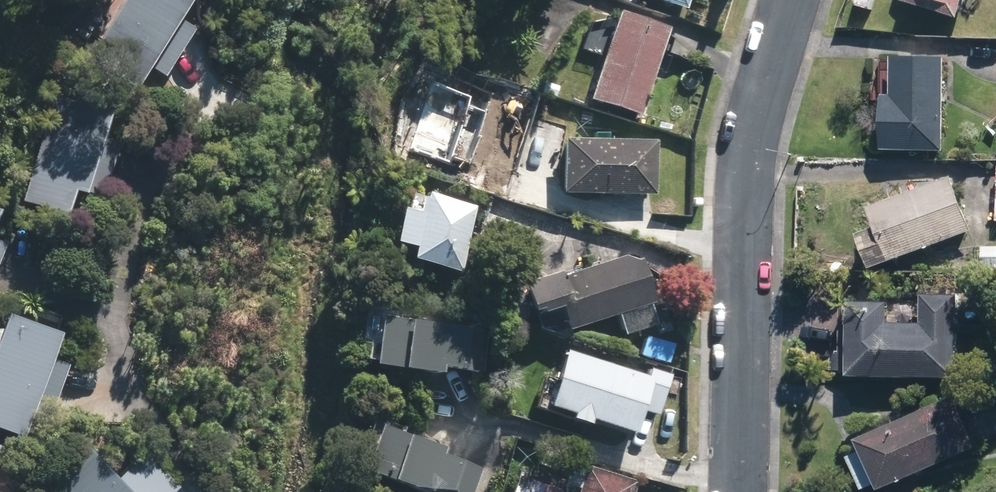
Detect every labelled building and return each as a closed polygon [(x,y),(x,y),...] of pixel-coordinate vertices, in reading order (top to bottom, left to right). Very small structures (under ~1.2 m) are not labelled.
[(176,0),(127,0),(101,44),(112,50),(100,71),(129,89),(144,64),(158,73),(195,11),(176,0)] [(958,0),(915,0),(954,12),(958,0)] [(637,113),(660,36),(619,23),(595,100),(637,113)] [(940,143),(942,62),(895,61),(894,100),(883,100),(882,142),(940,143)] [(102,120),(54,106),(25,204),(67,216),(73,197),(79,199),(102,120)] [(644,150),(567,149),(566,193),(644,194),(644,150)] [(967,231),(950,185),(874,214),(880,231),(862,237),(874,266),(967,231)] [(455,275),(469,216),(425,206),(420,226),(402,221),(395,250),(413,254),(410,265),(455,275)] [(984,250),(984,268),(995,268),(995,250),(984,250)] [(569,332),(650,305),(639,271),(621,265),(527,295),(534,316),(561,307),(569,332)] [(954,376),(956,299),(925,299),(924,328),(885,327),(886,306),(852,305),(851,318),(843,318),(842,357),(836,356),(835,367),(851,368),(851,373),(954,376)] [(6,324),(0,341),(0,432),(20,439),(54,341),(6,324)] [(470,342),(379,328),(374,364),(465,377),(470,342)] [(644,381),(568,359),(553,409),(630,431),(644,381)] [(950,404),(861,441),(879,484),(968,448),(950,404)] [(380,438),(366,478),(408,491),(465,491),(473,470),(380,438)] [(52,478),(65,491),(170,491),(171,491),(141,458),(109,486),(79,454),(52,478)] [(588,475),(583,491),(628,491),(630,487),(588,475)] [(534,483),(531,491),(560,491),(534,483)]
